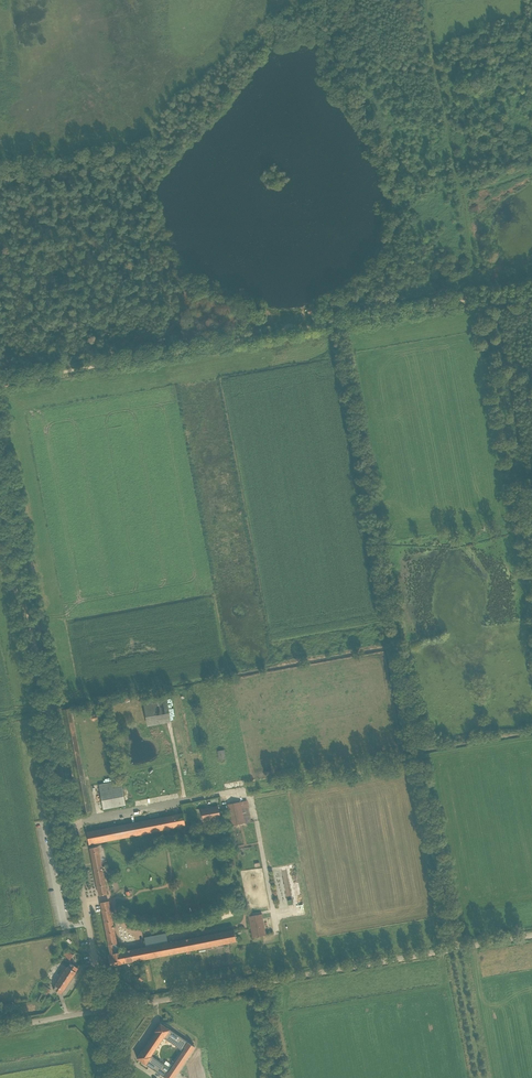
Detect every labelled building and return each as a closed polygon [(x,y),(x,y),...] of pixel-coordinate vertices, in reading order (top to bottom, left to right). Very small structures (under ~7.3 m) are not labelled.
[(514,37),(525,35),(520,17),(509,19),(514,37)] [(316,306),(307,309),(309,315),(310,315),(318,312),(316,306)] [(167,702),(145,706),(148,726),(160,724),(171,722),(167,702)] [(224,751),(217,752),(219,760),(225,758),(224,751)] [(121,781),(98,785),(103,809),(126,805),(121,781)] [(248,801),(227,804),(232,827),(252,823),(252,822),(248,801)] [(217,806),(201,809),(203,822),(220,819),(217,806)] [(183,813),(133,823),(135,836),(185,826),(183,813)] [(135,836),(133,823),(86,832),(89,845),(135,836)] [(102,866),(98,847),(90,848),(94,872),(99,896),(108,894),(103,870),(102,866)] [(104,924),(113,923),(109,901),(100,903),(104,924)] [(263,914),(248,917),(253,939),(268,936),(263,914)] [(113,923),(104,924),(108,945),(117,944),(113,925),(113,923)] [(146,947),(124,951),(124,952),(127,963),(236,942),(234,929),(168,943),(166,933),(144,937),(146,947)] [(118,952),(117,944),(108,945),(111,957),(109,957),(111,966),(127,963),(124,952),(118,952)] [(67,951),(63,956),(70,960),(73,955),(67,951)] [(56,985),(54,989),(62,994),(76,972),(78,968),(70,963),(67,968),(65,967),(55,984),(56,985)] [(44,985),(41,991),(47,995),(50,990),(44,985)] [(164,1038),(170,1030),(167,1028),(168,1026),(164,1024),(164,1025),(161,1023),(155,1031),(156,1032),(143,1051),(142,1050),(137,1058),(165,1077),(171,1068),(152,1056),(164,1037),(164,1038)] [(164,1038),(183,1050),(171,1068),(165,1077),(166,1077),(173,1077),(194,1047),(170,1030),(164,1038)]
